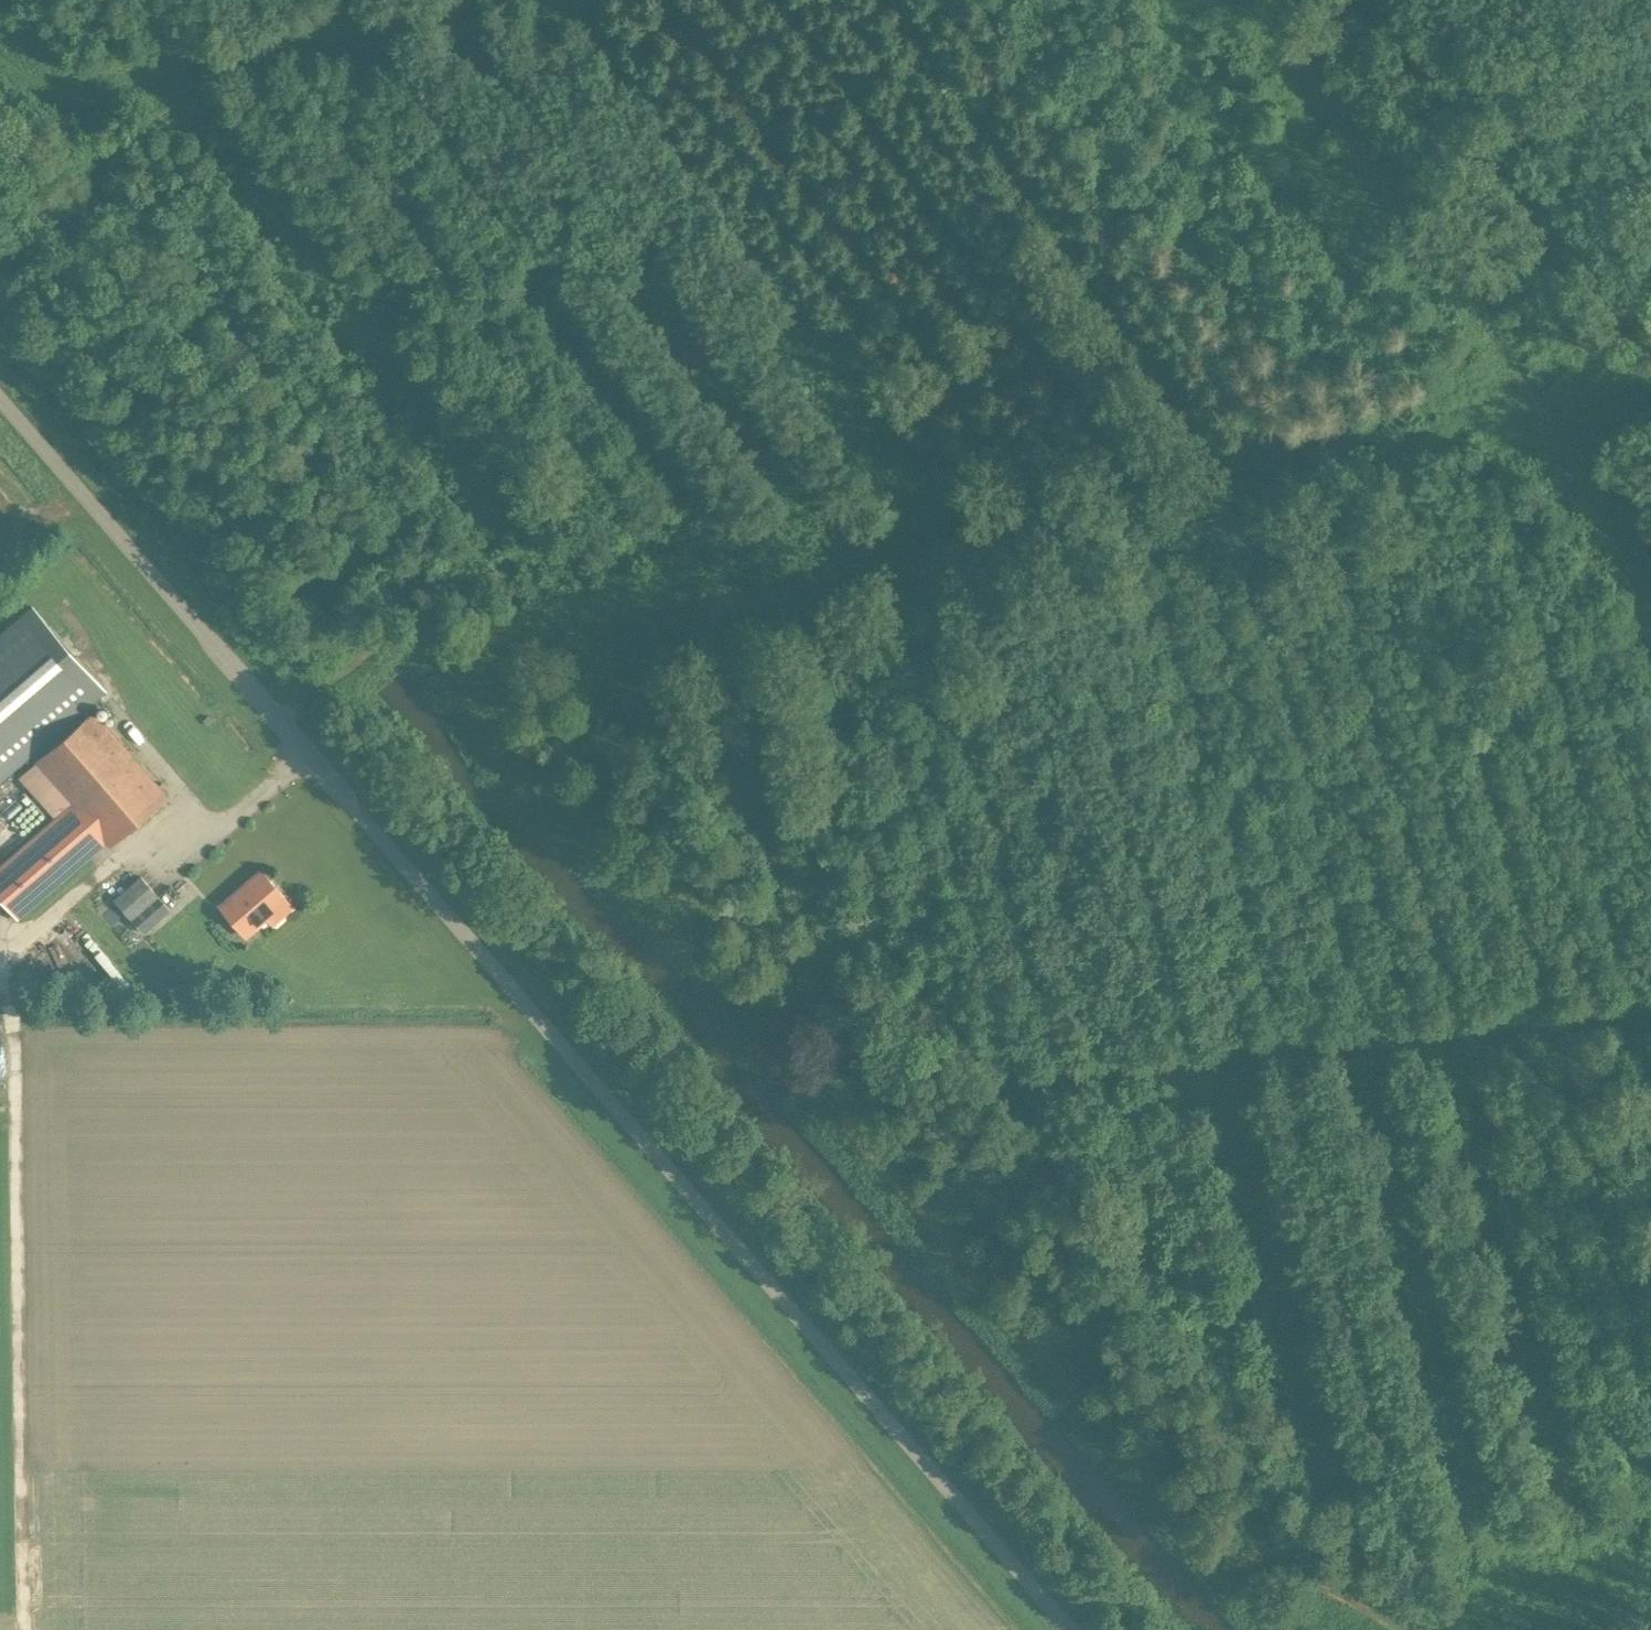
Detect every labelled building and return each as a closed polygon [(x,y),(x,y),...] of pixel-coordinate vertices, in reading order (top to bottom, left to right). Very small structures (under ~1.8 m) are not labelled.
[(84,708),(96,698),(23,614),(0,634),(0,781),(14,769),(84,708)] [(90,715),(84,708),(14,769),(56,817),(0,866),(0,897),(18,918),(106,841),(109,844),(166,795),(94,712),(90,715)] [(273,925),(292,907),(260,870),(219,905),(246,936),(267,918),(273,925)] [(113,899),(130,919),(141,931),(168,909),(140,876),(113,899)]
